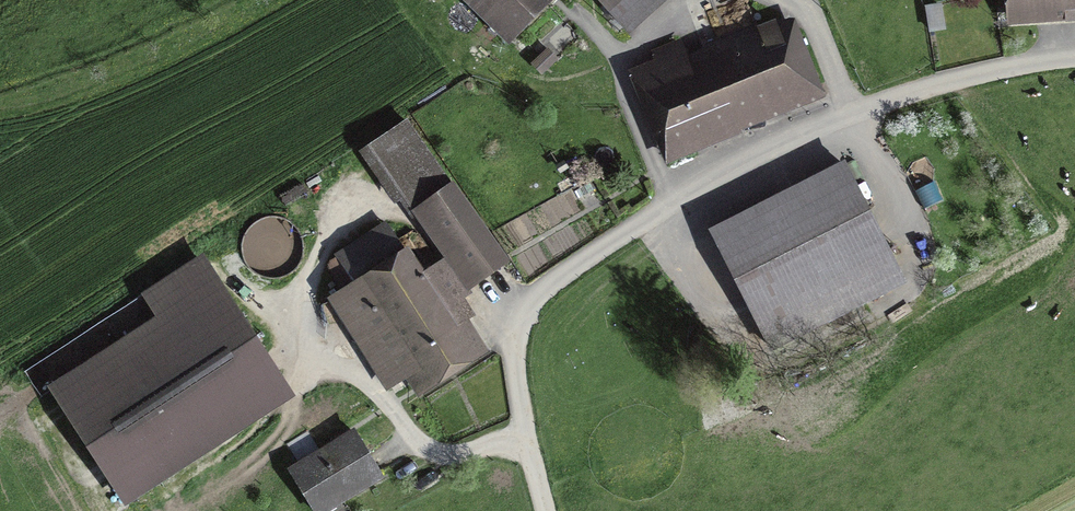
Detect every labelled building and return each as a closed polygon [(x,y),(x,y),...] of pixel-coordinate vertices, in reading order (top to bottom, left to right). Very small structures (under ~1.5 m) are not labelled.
[(502,35),(539,0),(468,0),(502,35)] [(636,34),(673,0),(604,0),(636,34)] [(1025,20),(1074,17),(1074,0),(1024,0),(1025,20)] [(652,82),(673,139),(711,126),(816,88),(796,30),(652,82)] [(409,122),(364,152),(395,198),(415,184),(480,281),(493,273),(504,265),(409,122)] [(841,166),(714,231),(768,336),(895,271),(841,166)] [(450,370),(469,358),(406,255),(331,300),(380,382),(401,370),(414,392),(450,370)] [(143,294),(158,319),(55,386),(115,479),(275,375),(199,258),(143,294)] [(327,508),(381,475),(357,437),(304,470),(327,508)]
